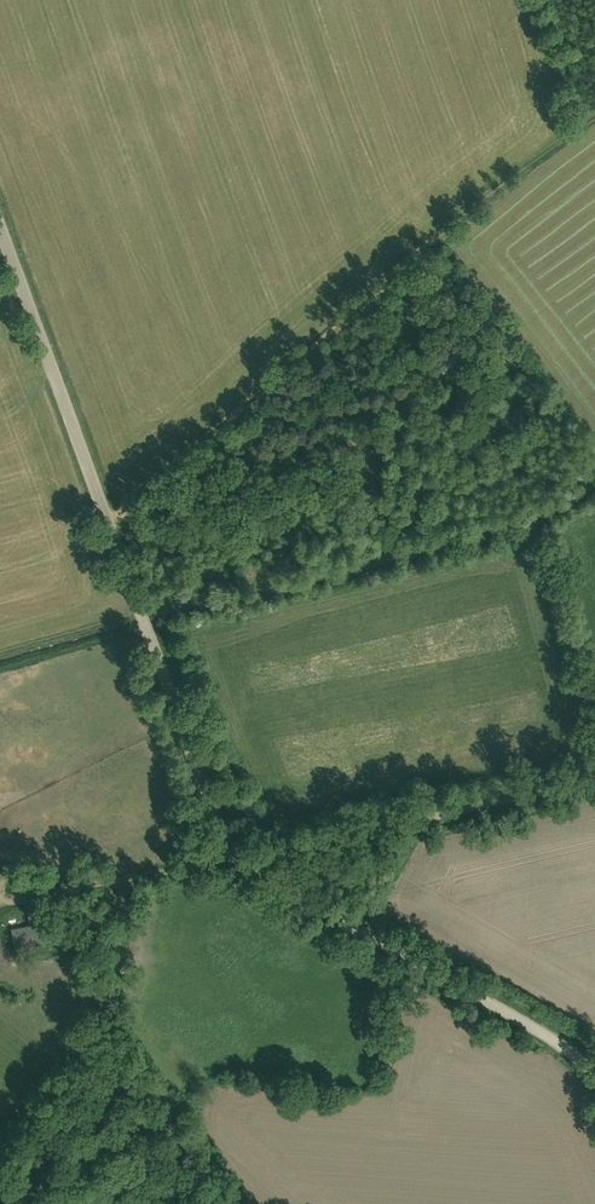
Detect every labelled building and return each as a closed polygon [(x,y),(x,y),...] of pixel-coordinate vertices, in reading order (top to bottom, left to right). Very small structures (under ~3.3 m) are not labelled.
[(30,925),(11,929),(15,949),(48,942),(41,909),(27,912),(30,925)] [(87,952),(97,946),(82,924),(73,930),(87,952)]
